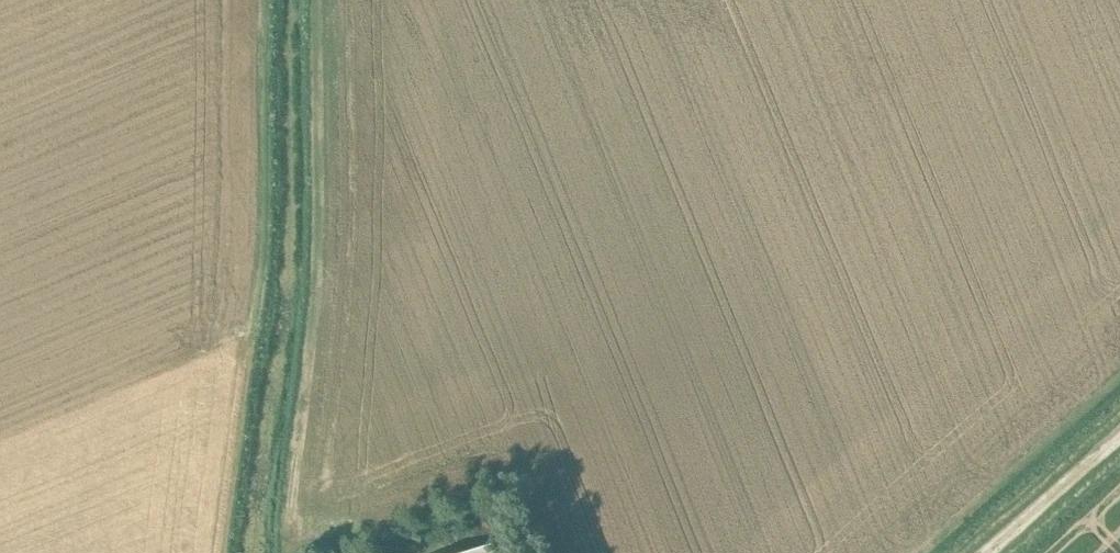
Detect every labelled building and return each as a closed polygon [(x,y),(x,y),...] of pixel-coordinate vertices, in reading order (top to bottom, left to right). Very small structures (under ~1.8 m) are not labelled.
[(492,544),(464,552),(494,552),(492,544)]
